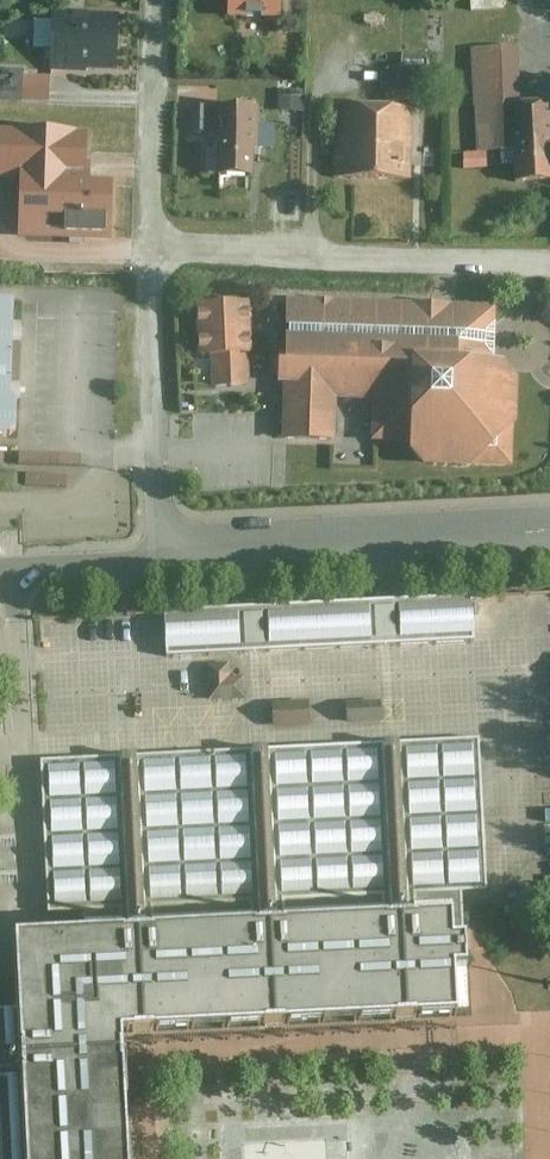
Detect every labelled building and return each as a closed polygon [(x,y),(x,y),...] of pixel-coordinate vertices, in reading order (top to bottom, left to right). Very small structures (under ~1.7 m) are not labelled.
[(223,22),(285,23),(285,0),(223,0),(223,22)] [(119,71),(122,12),(56,9),(54,68),(119,71)] [(513,48),(472,51),(478,154),(514,151),(513,144),(503,144),(501,107),(517,106),(513,48)] [(55,100),(56,72),(0,71),(0,99),(55,100)] [(501,107),(503,144),(513,144),(514,151),(516,183),(549,180),(549,104),(517,106),(501,107)] [(412,179),(414,107),(337,105),(335,177),(412,179)] [(192,107),(191,132),(206,132),(206,137),(218,138),(217,175),(253,175),(253,150),(257,150),(258,109),(192,107)] [(92,152),(27,150),(22,234),(116,239),(119,181),(91,180),(92,152)] [(497,304),(285,295),(280,441),(335,441),(337,399),(372,400),(371,440),(409,442),(409,450),(424,465),(515,467),(520,378),(505,360),(494,360),(497,304)] [(199,308),(201,356),(214,355),(246,353),(249,353),(247,306),(237,306),(237,301),(208,302),(209,307),(199,308)] [(15,302),(0,302),(0,437),(13,437),(15,302)] [(214,355),(215,385),(247,384),(246,353),(214,355)] [(253,609),(166,612),(168,654),(475,642),(473,600),(385,603),(253,609)] [(314,667),(276,669),(280,725),(317,723),(314,667)] [(249,697),(250,672),(214,671),(213,696),(249,697)] [(115,1043),(459,1025),(456,975),(469,974),(469,947),(455,947),(453,892),(486,891),(480,743),(43,764),(48,943),(8,945),(11,1014),(0,1014),(0,1158),(121,1158),(115,1043)]
